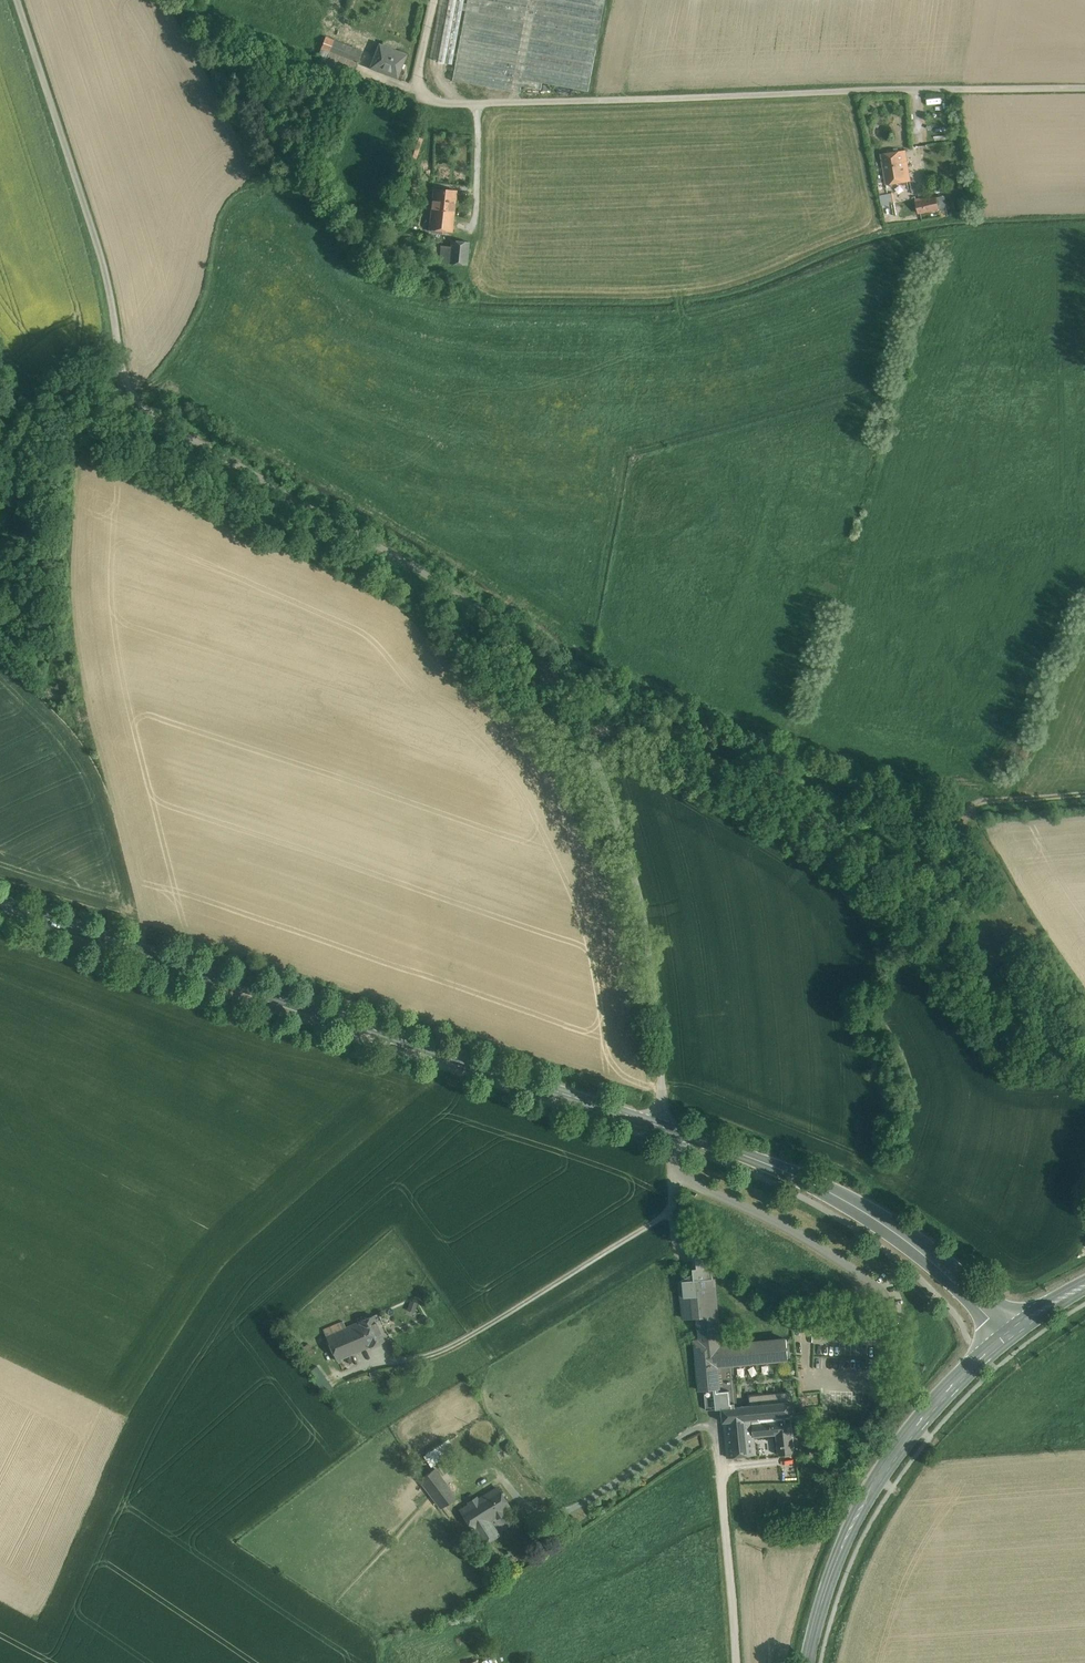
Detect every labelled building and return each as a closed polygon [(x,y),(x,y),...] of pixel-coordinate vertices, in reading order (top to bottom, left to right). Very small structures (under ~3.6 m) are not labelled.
[(452,81),(519,93),(521,86),(540,90),(542,83),(588,92),(605,0),(467,0),(452,81)] [(321,49),(329,52),(334,40),(326,37),(321,49)] [(362,51),(334,40),(329,52),(326,60),(324,64),(353,75),(362,51)] [(406,55),(379,44),(372,64),(386,69),(384,74),(397,78),(406,55)] [(329,52),(321,49),(318,57),(326,60),(329,52)] [(416,136),(406,163),(413,165),(422,138),(416,136)] [(905,151),(882,154),(887,184),(910,180),(905,151)] [(457,191),(433,188),(431,209),(454,212),(457,191)] [(892,194),(881,196),(882,204),(893,202),(892,194)] [(410,200),(394,195),(390,206),(406,211),(410,200)] [(945,195),(936,197),(939,209),(947,207),(945,195)] [(936,197),(916,202),(919,213),(939,209),(936,197)] [(454,212),(431,209),(429,229),(452,232),(454,212)] [(469,242),(451,240),(450,246),(449,263),(467,265),(469,242)] [(450,246),(441,245),(439,262),(449,263),(450,246)] [(786,1339),(720,1346),(713,1269),(712,1260),(693,1254),(694,1268),(694,1273),(679,1282),(682,1319),(698,1317),(701,1341),(695,1341),(700,1390),(704,1390),(706,1410),(722,1408),(736,1407),(731,1364),(788,1358),(786,1339)] [(373,1315),(358,1321),(369,1346),(384,1340),(373,1315)] [(343,1320),(336,1323),(336,1324),(338,1330),(346,1326),(343,1320)] [(338,1330),(326,1335),(337,1360),(369,1346),(358,1321),(346,1326),(338,1330)] [(336,1324),(323,1329),(326,1335),(338,1330),(336,1324)] [(299,1342),(294,1335),(288,1339),(298,1353),(304,1349),(299,1342)] [(299,1342),(310,1356),(315,1352),(305,1338),(299,1342)] [(333,1388),(317,1365),(309,1371),(325,1393),(333,1388)] [(791,1392),(761,1395),(758,1395),(750,1396),(750,1405),(752,1419),(760,1418),(793,1415),(792,1401),(791,1392)] [(775,1421),(760,1423),(760,1418),(752,1419),(750,1405),(736,1407),(722,1408),(723,1422),(724,1422),(726,1439),(736,1438),(736,1430),(753,1429),(754,1437),(776,1434),(775,1421)] [(791,1420),(775,1421),(776,1434),(778,1455),(795,1453),(794,1447),(791,1422),(791,1420)] [(799,1421),(791,1422),(794,1447),(807,1445),(805,1426),(799,1426),(799,1421)] [(753,1429),(736,1430),(736,1438),(726,1439),(728,1457),(756,1454),(754,1437),(753,1429)] [(442,1445),(430,1452),(434,1460),(446,1453),(442,1445)] [(455,1495),(435,1468),(420,1478),(440,1506),(455,1495)] [(497,1488),(478,1500),(489,1518),(508,1506),(497,1488)] [(478,1500),(462,1509),(483,1542),(498,1534),(488,1519),(489,1518),(478,1500)]
